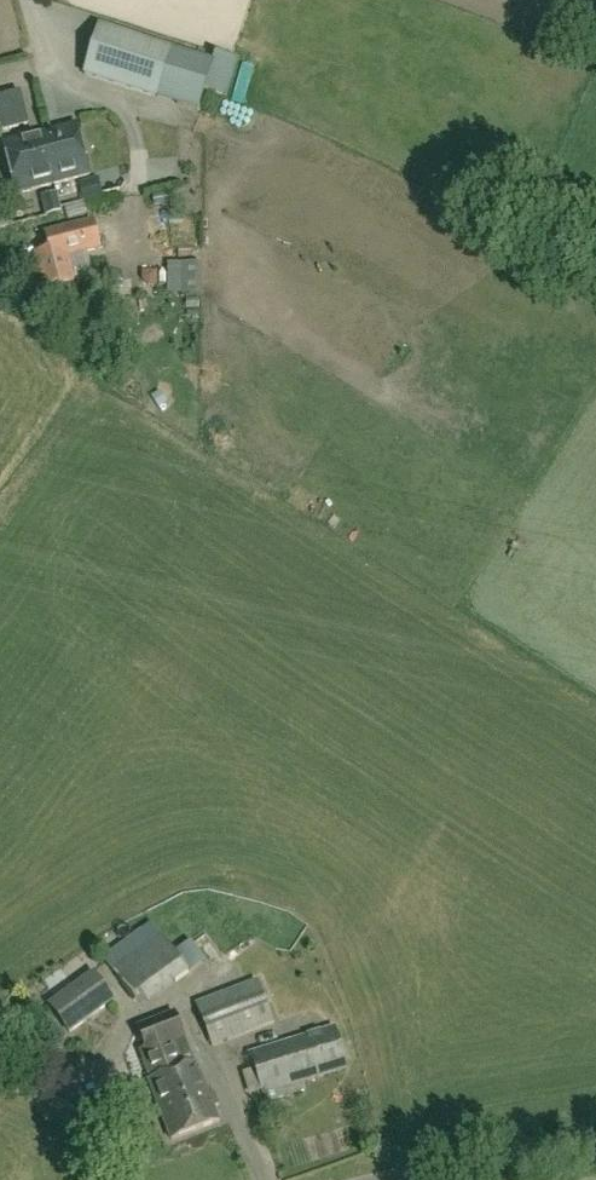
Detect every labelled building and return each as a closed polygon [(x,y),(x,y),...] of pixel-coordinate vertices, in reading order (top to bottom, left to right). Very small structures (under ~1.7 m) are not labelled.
[(83,75),(155,98),(170,49),(99,26),(83,75)] [(29,126),(21,92),(0,97),(0,133),(29,126)] [(45,154),(52,184),(89,175),(76,125),(49,132),(54,152),(45,154)] [(16,193),(52,184),(45,154),(54,152),(49,132),(3,143),(16,193)] [(44,288),(75,280),(69,257),(100,249),(93,221),(46,233),(53,258),(37,262),(44,288)] [(173,953),(161,937),(151,923),(102,959),(113,971),(134,1001),(170,975),(176,983),(188,974),(206,963),(190,941),(173,953)] [(69,1031),(113,1000),(94,972),(50,1003),(69,1031)] [(212,1046),(273,1022),(257,981),(195,1004),(212,1046)] [(194,1064),(175,1013),(139,1026),(137,1026),(145,1048),(138,1051),(149,1081),(171,1140),(218,1122),(213,1107),(219,1105),(215,1092),(208,1095),(196,1063),(194,1064)] [(285,1098),(283,1090),(346,1070),(333,1028),(250,1055),(263,1096),(264,1096),(266,1104),(285,1098)]
